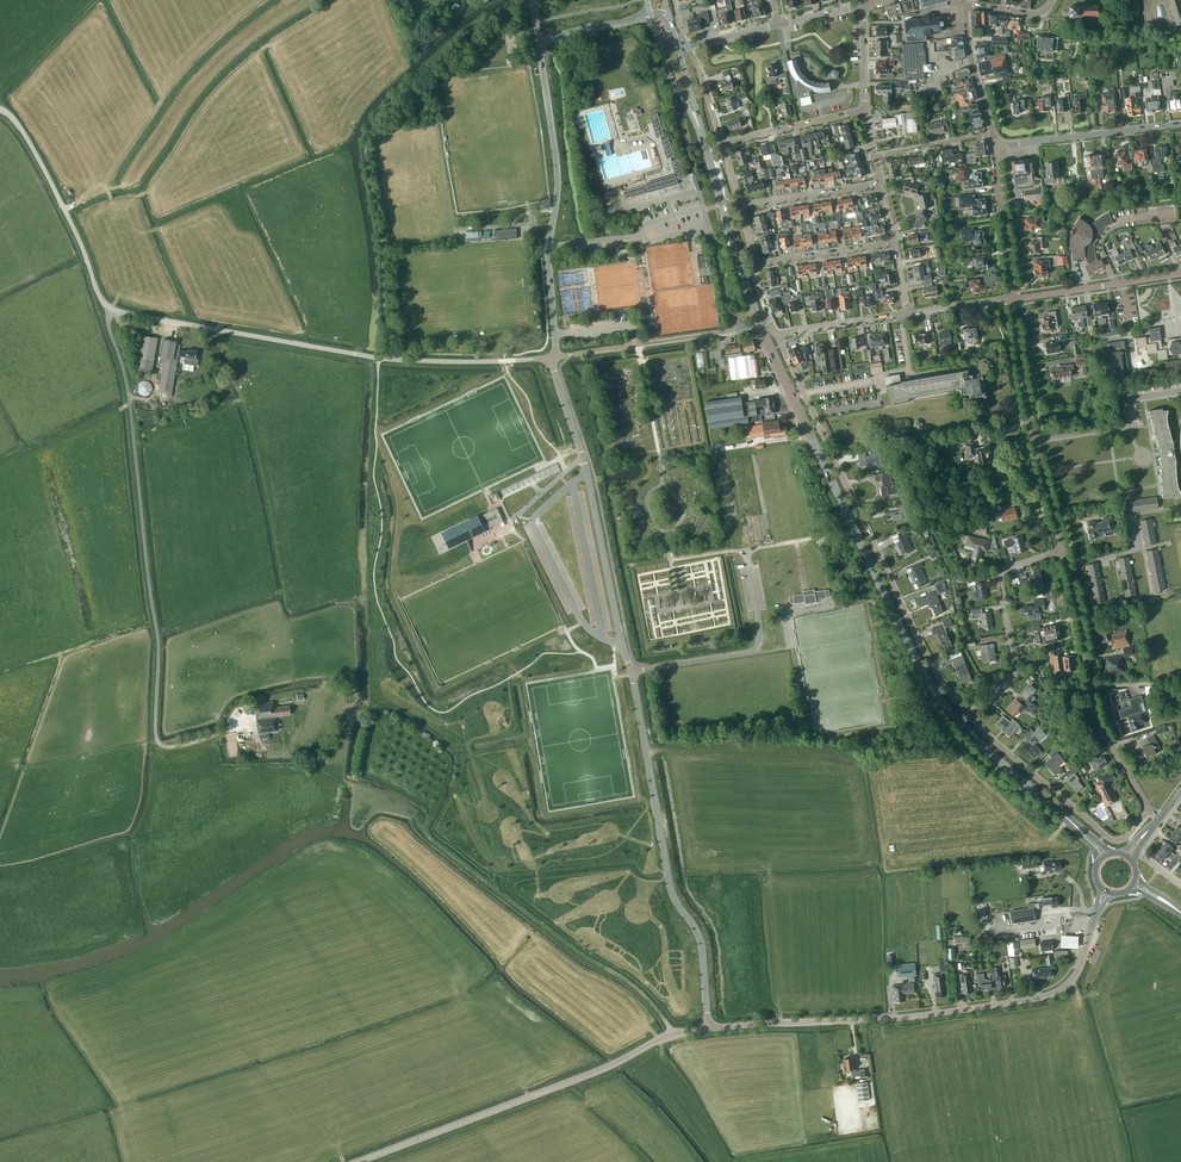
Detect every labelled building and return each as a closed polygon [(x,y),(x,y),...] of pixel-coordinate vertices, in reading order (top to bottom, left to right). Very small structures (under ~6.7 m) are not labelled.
[(761,0),(746,0),(749,11),(753,10),(754,12),(753,12),(754,18),(764,15),(761,3),(761,0)] [(786,1),(785,1),(786,6),(788,6),(789,10),(795,9),(794,7),(798,6),(797,0),(796,0),(786,0),(786,1)] [(911,0),(908,0),(898,3),(886,6),(887,10),(887,11),(886,11),(887,11),(886,11),(887,16),(888,16),(897,14),(902,13),(901,12),(913,10),(913,11),(916,11),(915,7),(916,6),(915,1),(912,1),(911,0)] [(921,11),(931,9),(937,7),(947,5),(946,2),(948,1),(949,0),(948,0),(918,0),(921,11)] [(1018,8),(1029,9),(1030,0),(1020,0),(1018,8)] [(1173,0),(1143,0),(1144,22),(1154,22),(1154,20),(1166,20),(1169,28),(1180,24),(1180,23),(1173,0)] [(1100,7),(1098,6),(1069,7),(1069,19),(1097,18),(1100,17),(1101,17),(1100,16),(1102,14),(1103,14),(1103,13),(1102,13),(1103,11),(1103,10),(1103,9),(1102,10),(1101,7),(1101,6),(1100,7)] [(728,7),(722,9),(719,9),(718,11),(719,15),(720,15),(723,25),(731,23),(729,16),(731,16),(728,7)] [(743,9),(743,7),(739,8),(740,10),(735,11),(737,21),(746,19),(743,9)] [(990,36),(988,28),(987,14),(986,13),(970,11),(971,28),(984,28),(982,37),(990,36)] [(709,22),(707,12),(697,14),(697,18),(686,21),(689,32),(695,30),(695,31),(699,30),(702,29),(701,25),(708,24),(707,23),(709,22)] [(906,21),(904,21),(905,27),(906,43),(927,41),(927,40),(926,40),(926,36),(934,35),(935,34),(935,33),(934,33),(934,31),(942,31),(943,31),(943,30),(942,26),(943,26),(943,24),(943,21),(942,21),(941,18),(942,18),(942,17),(941,17),(933,18),(933,16),(933,15),(932,14),(923,15),(922,18),(922,19),(913,20),(906,21)] [(997,15),(987,14),(988,28),(993,28),(993,26),(997,26),(997,22),(997,15)] [(999,37),(1002,37),(1001,25),(1005,26),(1007,17),(997,15),(999,37)] [(1014,18),(1013,29),(1016,30),(1019,30),(1021,19),(1014,18)] [(886,28),(875,28),(875,37),(886,36),(886,32),(890,32),(890,28),(886,28)] [(1029,33),(1020,32),(1020,39),(1029,40),(1029,33)] [(1054,37),(1038,36),(1037,50),(1053,51),(1059,51),(1060,38),(1054,37)] [(963,49),(962,37),(951,38),(952,47),(950,47),(950,46),(943,47),(943,50),(951,50),(953,50),(963,49)] [(1006,37),(1002,37),(999,37),(991,37),(991,45),(1006,45),(1006,37)] [(876,49),(888,49),(887,43),(888,43),(888,40),(884,40),(884,41),(875,41),(876,49)] [(925,79),(922,43),(902,44),(904,80),(925,79)] [(988,56),(986,44),(981,45),(981,44),(974,46),(976,59),(983,57),(988,56)] [(888,49),(876,49),(876,57),(884,57),(884,52),(887,52),(891,52),(891,49),(888,49)] [(953,50),(947,51),(948,55),(948,56),(952,55),(953,55),(953,56),(954,56),(955,59),(963,58),(964,56),(963,49),(953,51),(953,50)] [(979,70),(1006,63),(1004,56),(989,59),(990,62),(978,65),(979,70)] [(796,63),(796,60),(787,62),(788,65),(789,69),(791,74),(790,74),(796,99),(820,94),(820,92),(827,92),(830,91),(828,83),(827,83),(822,84),(817,83),(812,82),(807,79),(805,78),(806,77),(804,74),(802,70),(801,65),(797,67),(796,63)] [(886,62),(876,62),(876,66),(875,66),(875,74),(880,74),(880,79),(891,78),(894,75),(891,73),(886,73),(886,62)] [(1006,63),(979,70),(980,76),(993,73),(994,77),(1009,73),(1006,63)] [(775,65),(766,66),(769,78),(770,83),(776,82),(780,81),(779,80),(786,78),(786,79),(785,72),(785,74),(779,75),(777,75),(775,65)] [(966,69),(966,68),(957,70),(960,78),(969,75),(968,69),(966,69)] [(837,71),(834,69),(831,71),(829,74),(831,78),(834,79),(837,78),(839,74),(837,71)] [(1082,74),(1078,74),(1079,77),(1079,82),(1088,81),(1088,76),(1087,69),(1081,70),(1082,74)] [(729,75),(728,71),(721,73),(722,77),(726,76),(727,81),(719,83),(722,92),(733,88),(731,80),(730,80),(729,75)] [(964,80),(963,77),(953,81),(956,90),(965,87),(966,90),(973,88),(970,78),(964,80)] [(1160,89),(1159,78),(1152,79),(1153,90),(1160,89)] [(908,85),(908,80),(895,81),(895,90),(909,89),(909,85),(908,85)] [(891,94),(891,85),(875,86),(875,94),(884,94),(884,104),(890,104),(890,94),(891,94)] [(1178,86),(1178,91),(1169,92),(1170,99),(1167,99),(1169,111),(1180,110),(1180,103),(1180,98),(1179,91),(1180,91),(1180,86),(1178,86)] [(1114,90),(1113,87),(1107,87),(1107,89),(1108,94),(1104,94),(1101,94),(1102,107),(1104,107),(1105,112),(1116,111),(1114,93),(1114,90)] [(977,99),(974,89),(967,91),(956,93),(957,98),(959,105),(960,107),(971,104),(970,101),(977,99)] [(1127,98),(1126,89),(1117,90),(1118,99),(1127,98)] [(1140,98),(1139,92),(1137,92),(1137,93),(1132,94),(1132,98),(1126,98),(1127,105),(1126,105),(1127,110),(1128,110),(1128,116),(1135,115),(1140,114),(1139,111),(1140,111),(1139,105),(1138,105),(1138,98),(1140,98)] [(745,98),(744,93),(737,95),(737,97),(726,100),(729,111),(736,109),(734,102),(738,101),(738,100),(745,98)] [(1069,102),(1068,93),(1064,94),(1065,99),(1058,100),(1059,112),(1066,111),(1065,102),(1069,102)] [(1087,104),(1086,94),(1073,95),(1074,101),(1075,113),(1083,112),(1082,104),(1087,104)] [(1051,107),(1050,95),(1041,96),(1042,99),(1038,99),(1038,98),(1033,99),(1034,107),(1038,107),(1038,112),(1047,111),(1046,108),(1051,107)] [(1159,110),(1158,95),(1150,96),(1151,100),(1145,101),(1146,112),(1148,114),(1151,113),(1152,111),(1152,110),(1159,110)] [(1025,102),(1025,100),(1012,101),(1014,113),(1015,113),(1017,113),(1018,113),(1018,112),(1019,112),(1022,112),(1022,110),(1027,109),(1026,102),(1025,102)] [(781,105),(780,105),(781,110),(782,110),(784,117),(791,115),(788,103),(781,105)] [(953,111),(954,115),(964,113),(965,114),(966,115),(968,115),(969,111),(970,116),(981,113),(978,103),(968,106),(968,108),(963,109),(963,108),(953,111)] [(637,110),(637,108),(631,109),(633,114),(636,113),(636,116),(637,116),(641,114),(640,109),(637,110)] [(915,118),(914,112),(903,114),(903,113),(897,114),(897,115),(894,115),(895,117),(882,119),(883,128),(897,126),(896,125),(905,124),(905,123),(907,123),(909,133),(918,132),(916,118),(915,118)] [(664,136),(657,114),(650,116),(656,139),(664,136)] [(984,128),(981,114),(970,117),(973,130),(984,128)] [(746,121),(745,117),(739,119),(727,122),(729,130),(741,126),(740,122),(746,121)] [(948,129),(946,120),(942,121),(929,124),(931,135),(945,133),(944,130),(948,129)] [(838,135),(842,134),(849,132),(847,124),(840,126),(836,127),(838,135)] [(971,131),(970,125),(963,126),(964,129),(962,130),(963,133),(971,131)] [(823,131),(815,133),(817,140),(823,139),(824,146),(831,145),(829,135),(824,136),(823,131)] [(843,136),(844,141),(844,142),(851,140),(849,132),(842,134),(838,135),(838,137),(843,136)] [(819,145),(817,140),(815,133),(807,135),(809,142),(810,142),(815,140),(816,146),(819,145)] [(811,147),(810,142),(809,142),(807,135),(799,136),(801,144),(807,142),(808,148),(811,147)] [(674,157),(668,138),(661,141),(666,159),(674,157)] [(787,147),(788,147),(793,146),(795,159),(801,158),(799,150),(798,145),(794,145),(793,138),(785,140),(787,147)] [(787,147),(785,140),(777,142),(779,149),(783,148),(784,155),(789,154),(789,153),(788,147),(787,147)] [(844,142),(844,141),(840,142),(840,145),(845,144),(846,148),(840,150),(841,153),(850,151),(849,149),(853,148),(851,140),(844,142)] [(987,154),(986,141),(980,142),(980,143),(974,144),(975,153),(966,154),(967,163),(973,163),(976,163),(975,156),(987,154)] [(770,146),(770,144),(762,145),(764,155),(775,153),(774,148),(772,148),(772,146),(770,146)] [(1152,165),(1151,165),(1151,172),(1154,172),(1154,174),(1158,174),(1157,172),(1160,171),(1159,164),(1161,164),(1160,162),(1161,162),(1160,158),(1165,157),(1165,151),(1166,151),(1166,146),(1159,147),(1154,148),(1155,158),(1151,158),(1152,165)] [(804,148),(799,150),(801,158),(801,157),(802,161),(807,160),(804,148)] [(948,149),(946,148),(939,149),(942,162),(947,161),(949,163),(955,161),(956,165),(964,163),(961,153),(954,154),(953,148),(948,149)] [(749,155),(748,149),(744,151),(744,150),(735,153),(739,165),(748,163),(746,156),(749,155)] [(1148,173),(1151,172),(1151,165),(1150,160),(1146,160),(1145,150),(1144,149),(1141,149),(1140,150),(1132,151),(1134,163),(1141,162),(1142,166),(1147,166),(1148,173)] [(850,163),(853,162),(853,163),(860,160),(857,153),(851,155),(850,152),(842,155),(843,160),(848,158),(850,163)] [(1119,153),(1118,152),(1115,152),(1114,153),(1113,153),(1114,157),(1111,157),(1112,162),(1114,162),(1115,166),(1122,165),(1123,171),(1131,170),(1130,163),(1127,164),(1125,152),(1119,153),(1119,152),(1119,153)] [(1102,155),(1094,156),(1097,184),(1098,184),(1098,189),(1102,189),(1102,184),(1101,184),(1100,178),(1103,178),(1102,168),(1104,168),(1102,155)] [(923,159),(922,156),(912,158),(912,156),(907,157),(907,161),(908,166),(918,164),(919,168),(924,167),(928,166),(927,161),(927,158),(923,159)] [(1097,184),(1094,156),(1085,157),(1083,158),(1083,163),(1086,162),(1087,170),(1089,170),(1090,179),(1093,179),(1093,185),(1097,184)] [(764,167),(762,157),(754,159),(757,169),(764,167)] [(901,176),(898,177),(897,172),(895,173),(893,166),(904,163),(903,158),(892,160),(892,159),(884,161),(886,168),(888,167),(889,174),(888,174),(889,179),(895,177),(896,180),(902,179),(901,176)] [(684,178),(678,159),(671,162),(675,174),(673,175),(674,181),(684,178)] [(862,168),(860,160),(853,163),(853,162),(850,163),(848,164),(849,166),(853,165),(855,170),(862,168)] [(1031,161),(1031,160),(1011,162),(1013,174),(1010,177),(1012,179),(1013,183),(1013,184),(1015,197),(1042,194),(1041,179),(1033,177),(1032,161),(1031,161)] [(1058,178),(1056,163),(1046,164),(1046,170),(1045,170),(1046,179),(1044,179),(1045,184),(1054,183),(1054,178),(1058,178)] [(957,182),(967,181),(981,179),(980,172),(972,173),(972,175),(969,175),(967,167),(955,168),(957,182)] [(825,174),(826,181),(833,180),(832,172),(832,168),(825,169),(825,174)] [(855,170),(851,171),(852,174),(856,172),(858,178),(865,176),(862,168),(855,170)] [(825,174),(825,169),(818,170),(818,174),(818,175),(819,182),(826,181),(825,174)] [(755,180),(753,170),(742,173),(745,184),(747,194),(764,189),(762,179),(754,182),(754,180),(755,180)] [(812,183),(819,182),(818,175),(818,174),(818,170),(810,171),(812,183)] [(832,172),(833,180),(844,178),(843,170),(839,171),(832,172)] [(801,174),(796,175),(797,178),(796,178),(797,185),(804,184),(803,177),(806,177),(806,172),(801,173),(801,174)] [(786,176),(783,177),(783,180),(782,180),(783,188),(790,186),(789,179),(790,179),(789,173),(786,174),(786,176)] [(776,189),(783,188),(782,180),(783,180),(783,177),(782,175),(778,175),(779,181),(775,182),(776,189)] [(668,185),(666,179),(651,183),(653,189),(668,185)] [(908,193),(912,179),(911,179),(910,182),(905,181),(902,191),(908,193)] [(912,179),(908,193),(916,195),(920,192),(917,191),(919,185),(913,183),(914,179),(912,179)] [(982,187),(981,179),(967,181),(968,189),(982,187)] [(650,192),(648,184),(622,192),(625,199),(650,192)] [(1080,189),(1080,187),(1075,188),(1076,196),(1084,195),(1083,189),(1080,189)] [(918,204),(929,201),(927,194),(921,195),(920,192),(916,195),(918,204)] [(877,202),(875,194),(865,197),(861,198),(857,199),(858,205),(863,204),(862,202),(866,201),(868,208),(872,207),(871,203),(877,202)] [(974,200),(973,195),(958,197),(960,208),(971,206),(971,209),(968,210),(968,216),(985,214),(983,199),(974,200)] [(852,198),(844,199),(846,208),(853,207),(852,198)] [(838,209),(846,208),(844,199),(837,200),(838,209)] [(822,203),(823,210),(828,210),(828,213),(832,213),(831,201),(822,203)] [(929,201),(918,204),(920,211),(925,213),(924,209),(931,208),(929,201)] [(823,210),(822,203),(813,204),(815,216),(819,215),(818,211),(823,210)] [(799,206),(800,214),(805,213),(805,217),(809,216),(808,205),(799,206)] [(800,214),(799,206),(790,207),(791,219),(795,218),(795,214),(800,214)] [(785,220),(784,210),(776,211),(777,221),(780,221),(781,228),(789,227),(788,219),(785,220)] [(859,216),(860,219),(865,218),(870,217),(871,220),(880,218),(879,210),(869,213),(866,214),(865,210),(858,212),(859,216)] [(753,217),(756,225),(765,222),(764,217),(767,216),(767,218),(774,217),(773,213),(771,213),(771,211),(767,212),(767,213),(767,214),(763,215),(763,214),(753,217)] [(920,211),(914,217),(924,227),(925,226),(923,223),(927,219),(923,215),(925,213),(920,211)] [(1112,224),(1108,213),(1102,216),(1097,219),(1093,223),(1090,227),(1088,225),(1086,223),(1079,218),(1080,217),(1079,217),(1079,218),(1075,224),(1072,230),(1071,230),(1071,231),(1070,231),(1070,232),(1070,233),(1070,234),(1071,234),(1071,235),(1070,238),(1069,245),(1069,249),(1071,249),(1071,251),(1072,259),(1072,261),(1085,258),(1085,260),(1086,262),(1088,265),(1084,267),(1088,274),(1104,266),(1100,259),(1097,261),(1095,256),(1094,251),(1094,246),(1095,241),(1097,236),(1100,231),(1103,228),(1106,226),(1106,227),(1108,226),(1112,224)] [(924,227),(914,217),(909,221),(917,229),(921,225),(923,228),(924,227)] [(1025,224),(1024,224),(1024,230),(1035,229),(1035,233),(1038,232),(1041,232),(1040,223),(1044,223),(1043,217),(1039,218),(1025,219),(1025,224)] [(850,221),(849,218),(837,220),(838,227),(842,226),(842,223),(850,221)] [(767,230),(768,234),(773,232),(775,232),(774,229),(770,230),(770,229),(767,230),(765,222),(756,225),(758,233),(767,230)] [(874,232),(875,235),(884,233),(882,225),(877,226),(877,224),(863,227),(865,237),(866,237),(870,236),(870,233),(874,232)] [(851,230),(852,239),(861,237),(859,227),(851,228),(851,230)] [(852,239),(851,230),(851,228),(842,229),(844,240),(852,239)] [(973,232),(972,228),(960,230),(962,241),(973,240),(974,246),(983,245),(985,242),(984,240),(982,238),(982,236),(983,234),(983,232),(981,231),(973,232)] [(517,229),(494,230),(495,240),(517,238),(517,229)] [(933,239),(931,229),(927,230),(920,231),(921,234),(917,235),(907,236),(908,244),(923,242),(921,235),(927,234),(928,240),(933,239)] [(829,234),(827,234),(828,242),(837,241),(835,230),(829,231),(829,234)] [(478,241),(478,231),(466,232),(467,242),(478,241)] [(771,243),(771,242),(769,238),(772,237),(771,235),(774,234),(773,232),(768,234),(768,236),(759,238),(761,246),(771,243)] [(828,242),(827,234),(824,234),(824,232),(817,233),(819,244),(828,242)] [(789,247),(787,233),(777,234),(777,239),(780,238),(782,248),(789,247)] [(802,237),(803,246),(812,245),(811,234),(804,235),(804,237),(802,237)] [(795,247),(803,246),(802,237),(799,238),(799,236),(793,236),(795,247)] [(1048,242),(1047,237),(1037,238),(1037,241),(1029,242),(1030,248),(1029,248),(1030,254),(1040,253),(1040,248),(1045,248),(1045,242),(1048,242)] [(1122,254),(1126,262),(1133,258),(1129,250),(1135,247),(1130,239),(1125,241),(1126,242),(1122,244),(1125,252),(1122,254)] [(775,240),(771,242),(771,243),(761,246),(764,253),(773,250),(772,246),(776,244),(775,240)] [(1180,245),(1177,247),(1174,240),(1169,242),(1176,256),(1180,254),(1180,248),(1180,245)] [(1153,249),(1157,257),(1165,253),(1159,241),(1155,243),(1157,247),(1153,249)] [(1157,257),(1153,249),(1151,244),(1149,243),(1143,246),(1150,261),(1157,257)] [(926,252),(925,249),(919,250),(919,249),(909,251),(911,259),(921,257),(920,253),(926,252)] [(1126,262),(1122,254),(1119,255),(1116,249),(1111,251),(1118,266),(1126,262)] [(876,262),(880,261),(880,262),(884,261),(884,266),(890,265),(888,253),(879,254),(879,255),(875,255),(875,254),(870,255),(872,263),(876,262)] [(1167,254),(1159,257),(1161,263),(1170,259),(1167,254)] [(709,267),(707,255),(698,256),(699,268),(700,277),(708,275),(708,278),(711,278),(709,267)] [(973,258),(972,255),(965,256),(966,262),(973,261),(974,270),(987,269),(986,263),(985,263),(984,257),(973,258)] [(1068,264),(1067,255),(1057,257),(1058,265),(1068,264)] [(856,257),(857,265),(862,264),(862,268),(867,268),(865,256),(856,257)] [(857,265),(856,257),(847,259),(848,271),(853,270),(852,266),(857,265)] [(840,260),(831,261),(832,269),(837,268),(837,272),(841,271),(840,260)] [(827,270),(832,269),(831,261),(822,263),(824,274),(828,274),(827,270)] [(914,274),(926,272),(925,269),(929,268),(927,261),(919,262),(920,266),(912,267),(914,274)] [(1034,274),(1035,275),(1035,276),(1039,275),(1039,278),(1044,277),(1043,275),(1048,274),(1047,268),(1046,268),(1046,267),(1049,267),(1048,261),(1034,262),(1035,269),(1034,269),(1034,271),(1033,271),(1034,274)] [(806,265),(807,273),(812,272),(813,276),(817,275),(815,264),(806,265)] [(807,273),(806,265),(797,266),(799,278),(803,277),(802,273),(807,273)] [(765,271),(767,279),(774,278),(774,277),(773,273),(776,272),(776,270),(773,270),(765,271)] [(878,277),(882,276),(882,279),(884,278),(886,285),(893,283),(891,274),(884,275),(884,271),(877,273),(878,277)] [(926,272),(914,274),(915,281),(923,280),(923,284),(931,282),(929,272),(926,272)] [(969,281),(968,276),(963,277),(964,282),(967,282),(968,284),(969,284),(970,287),(972,287),(972,292),(985,290),(988,290),(987,285),(984,285),(984,282),(983,283),(982,278),(969,281)] [(774,278),(767,279),(768,287),(778,285),(777,277),(774,277),(774,278)] [(931,282),(923,284),(924,287),(922,288),(924,298),(938,296),(936,285),(932,286),(931,282)] [(835,289),(836,297),(839,296),(839,300),(841,310),(849,309),(848,299),(850,299),(849,294),(846,294),(845,287),(839,288),(835,289)] [(780,297),(778,289),(770,291),(771,295),(769,296),(770,299),(768,300),(772,313),(781,310),(780,306),(779,304),(785,302),(784,297),(781,297),(780,297)] [(836,297),(835,289),(831,290),(825,290),(826,298),(827,298),(828,300),(826,300),(828,310),(835,309),(833,299),(832,299),(832,298),(836,297)] [(855,290),(855,292),(856,298),(862,297),(864,307),(874,306),(873,301),(873,300),(876,300),(874,290),(872,290),(872,294),(867,295),(863,296),(862,291),(861,289),(858,289),(856,290),(855,290)] [(882,294),(881,289),(875,289),(876,299),(882,298),(883,303),(889,302),(889,303),(895,302),(893,292),(882,294)] [(796,297),(794,297),(789,299),(788,296),(790,296),(789,291),(784,293),(785,297),(786,304),(789,304),(791,312),(799,311),(796,297)] [(823,300),(822,292),(816,293),(817,294),(808,296),(810,302),(811,302),(812,308),(811,308),(812,311),(813,311),(813,312),(821,310),(819,301),(823,300)] [(1099,303),(1101,314),(1108,313),(1107,302),(1099,303)] [(1101,314),(1099,303),(1092,304),(1094,315),(1101,314)] [(1085,305),(1078,307),(1079,318),(1080,322),(1080,323),(1083,322),(1083,317),(1084,317),(1087,316),(1086,311),(1086,308),(1085,305)] [(1076,318),(1079,318),(1078,307),(1070,308),(1072,319),(1076,318)] [(1057,327),(1055,310),(1047,312),(1047,316),(1045,316),(1046,318),(1041,319),(1042,330),(1045,330),(1046,333),(1050,332),(1049,329),(1054,329),(1054,327),(1057,327)] [(1180,338),(1168,340),(1165,345),(1164,345),(1164,344),(1161,344),(1161,340),(1159,327),(1148,329),(1149,336),(1146,337),(1146,336),(1135,338),(1137,348),(1146,347),(1147,354),(1156,352),(1157,360),(1167,358),(1167,355),(1179,353),(1180,350),(1180,340),(1180,338)] [(976,339),(975,328),(964,329),(965,341),(976,339)] [(921,334),(920,331),(914,332),(914,335),(914,341),(915,343),(920,342),(921,344),(933,342),(931,333),(928,334),(928,333),(921,334)] [(950,331),(938,333),(940,343),(940,347),(952,346),(951,341),(950,331)] [(876,334),(878,346),(879,350),(882,350),(882,345),(886,345),(884,333),(876,334)] [(879,350),(878,346),(876,334),(869,336),(870,347),(874,346),(875,351),(879,350)] [(157,338),(143,335),(137,370),(152,372),(157,338)] [(1067,339),(1066,335),(1058,336),(1059,340),(1045,342),(1046,343),(1045,343),(1044,344),(1044,345),(1044,346),(1045,347),(1046,347),(1047,353),(1059,351),(1058,346),(1064,346),(1064,340),(1067,339)] [(864,346),(862,337),(859,338),(858,337),(851,338),(851,343),(850,344),(851,350),(857,349),(857,347),(864,346)] [(164,358),(158,393),(171,395),(178,356),(185,357),(184,363),(197,366),(198,359),(195,358),(196,351),(186,350),(186,351),(179,350),(180,346),(175,345),(176,341),(163,339),(160,357),(164,358)] [(727,358),(741,356),(740,346),(740,348),(743,347),(744,351),(754,349),(752,341),(746,342),(746,340),(745,339),(742,340),(741,341),(742,343),(739,344),(725,346),(727,358)] [(844,349),(842,339),(835,341),(836,348),(828,349),(832,371),(842,369),(840,350),(844,349)] [(1129,372),(1124,340),(1105,343),(1106,352),(1105,352),(1109,378),(1124,376),(1124,373),(1129,372)] [(828,365),(825,342),(816,343),(817,356),(821,355),(822,361),(821,361),(823,373),(830,372),(829,365),(828,365)] [(803,352),(805,355),(810,354),(809,345),(803,345),(803,346),(797,348),(796,346),(788,350),(791,357),(803,352)] [(705,351),(697,353),(699,367),(707,366),(705,351)] [(803,352),(791,357),(794,364),(802,361),(803,363),(800,364),(802,368),(808,366),(813,365),(812,360),(807,361),(806,358),(805,355),(803,352)] [(741,356),(727,358),(719,359),(720,366),(729,365),(731,380),(753,377),(750,355),(741,356)] [(1086,365),(1084,356),(1075,358),(1076,367),(1086,365)] [(1165,362),(1167,374),(1180,372),(1180,360),(1165,362)] [(1074,371),(1073,364),(1055,367),(1055,368),(1050,369),(1051,379),(1070,376),(1070,371),(1074,371)] [(871,368),(870,368),(871,375),(883,373),(882,366),(871,368)] [(968,375),(967,369),(900,382),(899,374),(885,377),(886,386),(885,386),(886,391),(891,390),(893,405),(907,402),(906,398),(953,390),(953,388),(960,387),(961,395),(969,394),(969,397),(973,397),(974,400),(980,399),(979,396),(982,395),(982,396),(983,397),(985,397),(986,395),(986,394),(984,392),(983,392),(983,388),(984,387),(983,382),(982,382),(982,381),(981,373),(979,374),(978,372),(976,372),(976,374),(975,374),(968,375)] [(758,380),(758,379),(754,380),(742,382),(743,387),(752,385),(753,389),(766,387),(765,379),(758,380)] [(147,381),(145,381),(144,381),(142,381),(140,382),(139,383),(139,384),(138,385),(137,388),(137,390),(138,391),(139,394),(142,395),(143,396),(145,396),(147,395),(150,394),(151,391),(152,390),(152,388),(151,386),(151,384),(150,383),(149,382),(147,381)] [(1124,418),(1120,391),(1113,392),(1117,419),(1124,418)] [(716,400),(706,402),(710,428),(744,423),(743,410),(742,403),(741,396),(727,398),(716,400)] [(774,405),(773,397),(768,398),(768,397),(763,397),(763,398),(754,400),(754,401),(742,403),(743,410),(756,407),(764,405),(764,406),(774,405)] [(775,413),(774,405),(764,406),(765,409),(760,410),(761,414),(761,415),(766,414),(766,415),(770,414),(770,413),(775,413)] [(758,421),(756,407),(743,410),(744,423),(758,421)] [(1173,443),(1172,441),(1171,441),(1167,425),(1167,422),(1166,419),(1166,416),(1166,414),(1167,410),(1167,411),(1162,411),(1162,409),(1148,411),(1149,416),(1150,415),(1151,424),(1152,423),(1153,432),(1154,431),(1155,439),(1156,439),(1157,447),(1158,447),(1160,460),(1161,468),(1160,469),(1161,477),(1162,485),(1161,485),(1162,493),(1162,498),(1176,496),(1175,494),(1180,492),(1180,493),(1179,490),(1178,487),(1177,484),(1176,482),(1176,479),(1175,462),(1176,462),(1180,460),(1180,454),(1180,452),(1180,450),(1180,449),(1180,447),(1173,448),(1173,443)] [(779,426),(778,420),(762,422),(762,425),(764,435),(764,437),(765,438),(781,436),(781,435),(787,434),(786,425),(779,426)] [(762,425),(748,427),(750,437),(764,435),(762,425)] [(974,448),(973,442),(964,445),(968,458),(976,456),(978,465),(990,462),(989,459),(987,458),(987,457),(988,456),(987,453),(990,452),(989,445),(974,448)] [(881,466),(878,446),(869,447),(870,455),(858,457),(860,466),(876,463),(877,466),(881,466)] [(891,482),(889,472),(880,474),(881,477),(881,480),(882,487),(880,487),(881,496),(898,493),(896,481),(891,482)] [(533,483),(538,481),(534,474),(529,477),(533,483)] [(506,489),(495,494),(497,497),(508,492),(506,489)] [(1148,498),(1150,509),(1158,508),(1156,497),(1148,498)] [(1150,509),(1148,498),(1140,499),(1142,510),(1150,509)] [(1133,512),(1142,510),(1140,499),(1132,500),(1133,512)] [(1133,512),(1132,500),(1124,501),(1125,513),(1133,512)] [(907,521),(904,501),(899,502),(900,505),(897,506),(898,510),(884,513),(885,516),(892,515),(893,521),(902,519),(903,522),(907,521)] [(497,507),(443,533),(450,547),(504,521),(497,507)] [(1017,518),(1014,508),(1000,511),(1002,522),(1017,518)] [(1116,533),(1113,515),(1101,517),(1102,522),(1094,523),(1094,522),(1087,523),(1089,539),(1097,537),(1097,535),(1104,533),(1105,535),(1116,533)] [(1140,521),(1141,529),(1153,527),(1151,519),(1140,521)] [(1154,535),(1153,527),(1141,529),(1143,537),(1154,535)] [(909,537),(907,533),(898,537),(899,540),(900,541),(894,544),(900,556),(912,550),(906,538),(909,537)] [(989,540),(968,535),(965,544),(974,546),(970,564),(978,566),(983,548),(987,549),(989,540)] [(1154,535),(1143,537),(1145,545),(1156,543),(1154,535)] [(1025,551),(1021,536),(1004,540),(1006,547),(1013,546),(1015,553),(1025,551)] [(1146,551),(1147,559),(1159,557),(1157,549),(1146,551)] [(1119,566),(1129,564),(1128,557),(1118,558),(1119,566)] [(1160,565),(1159,557),(1147,559),(1149,567),(1160,565)] [(923,566),(921,562),(911,566),(913,571),(908,573),(913,585),(916,583),(918,588),(927,584),(925,579),(920,567),(921,567),(923,566)] [(1087,565),(1088,572),(1098,570),(1097,563),(1087,565)] [(1129,564),(1119,566),(1121,574),(1131,572),(1129,564)] [(1149,567),(1151,576),(1162,573),(1160,565),(1149,567)] [(1042,582),(1038,569),(1032,571),(1033,576),(1028,577),(1026,578),(1025,574),(1017,576),(1019,584),(1029,581),(1031,589),(1039,587),(1038,583),(1042,582)] [(1088,572),(1090,580),(1100,578),(1098,570),(1088,572)] [(1121,574),(1122,581),(1132,580),(1131,572),(1121,574)] [(1152,584),(1163,581),(1162,573),(1151,576),(1152,584)] [(1101,586),(1100,578),(1090,580),(1091,588),(1101,586)] [(982,583),(981,579),(966,582),(967,585),(976,584),(977,591),(974,592),(973,593),(974,598),(975,599),(978,598),(978,599),(987,598),(985,583),(982,583)] [(1124,589),(1134,587),(1132,580),(1122,581),(1124,589)] [(1165,590),(1163,581),(1152,584),(1154,592),(1165,590)] [(935,595),(945,591),(947,590),(944,582),(934,585),(936,590),(927,594),(928,595),(916,599),(919,607),(931,603),(936,615),(942,612),(935,595)] [(1101,586),(1091,588),(1093,595),(1103,593),(1101,586)] [(1135,595),(1134,587),(1124,589),(1125,597),(1135,595)] [(793,596),(789,597),(790,603),(794,603),(794,604),(805,602),(805,604),(816,602),(816,600),(827,598),(826,597),(830,596),(829,590),(825,590),(814,591),(814,589),(803,591),(803,594),(792,595),(793,596)] [(1104,601),(1103,593),(1093,595),(1095,603),(1104,601)] [(1035,605),(1023,606),(1023,616),(1028,616),(1028,620),(1038,619),(1038,615),(1038,610),(1044,609),(1043,598),(1033,599),(1034,600),(1035,605)] [(982,613),(981,609),(971,610),(971,615),(980,614),(982,624),(981,624),(981,625),(981,627),(982,628),(983,629),(992,627),(989,612),(982,613)] [(952,626),(949,618),(942,621),(942,623),(943,625),(936,627),(938,632),(936,633),(941,645),(943,650),(952,646),(946,632),(945,629),(952,626)] [(1034,631),(1035,637),(1058,632),(1056,624),(1040,628),(1039,624),(1033,626),(1034,631)] [(1110,633),(1109,628),(1099,629),(1101,642),(1111,640),(1112,649),(1129,647),(1126,630),(1113,632),(1113,633),(1110,633)] [(1058,632),(1035,637),(1037,644),(1043,642),(1043,644),(1060,640),(1058,632)] [(994,654),(993,643),(977,646),(977,650),(980,650),(982,663),(995,660),(995,655),(995,653),(994,654)] [(1134,655),(1133,647),(1122,648),(1124,657),(1134,655)] [(1060,657),(1060,653),(1050,654),(1052,673),(1073,671),(1071,655),(1060,657)] [(971,680),(961,655),(951,659),(955,669),(954,669),(955,671),(961,684),(971,680)] [(1124,671),(1121,656),(1106,659),(1109,674),(1124,671)] [(1021,700),(1031,709),(1031,708),(1033,710),(1036,706),(1031,702),(1033,700),(1033,701),(1035,699),(1031,695),(1036,690),(1029,685),(1021,695),(1024,697),(1021,700)] [(1120,719),(1127,717),(1129,722),(1132,731),(1138,729),(1139,729),(1138,725),(1146,722),(1142,712),(1146,711),(1141,695),(1128,699),(1130,706),(1118,710),(1120,719)] [(1031,709),(1021,700),(1019,703),(1016,700),(1007,710),(1014,716),(1018,711),(1020,713),(1024,709),(1028,712),(1031,709)] [(273,705),(273,701),(254,703),(257,733),(277,731),(275,716),(281,716),(281,715),(289,714),(289,706),(276,707),(276,705),(273,705)] [(1010,722),(1003,716),(995,725),(1009,737),(1019,725),(1012,720),(1010,722)] [(1164,725),(1154,728),(1156,735),(1165,732),(1164,725)] [(1030,728),(1028,730),(1023,736),(1027,741),(1022,745),(1029,754),(1030,754),(1033,757),(1040,751),(1034,744),(1045,734),(1039,727),(1034,732),(1030,728)] [(1160,747),(1153,735),(1146,739),(1149,744),(1146,746),(1146,745),(1142,747),(1144,751),(1143,752),(1146,758),(1152,754),(1152,755),(1155,753),(1155,752),(1159,749),(1158,748),(1160,747)] [(1064,761),(1053,748),(1047,753),(1051,757),(1044,763),(1050,771),(1051,771),(1054,774),(1061,769),(1059,766),(1064,761)] [(1088,757),(1091,761),(1090,762),(1095,771),(1098,769),(1105,765),(1104,763),(1106,762),(1103,757),(1101,758),(1100,757),(1100,756),(1099,757),(1096,758),(1096,757),(1094,754),(1088,757)] [(1078,763),(1078,765),(1083,773),(1089,770),(1084,760),(1078,763)] [(1077,769),(1075,766),(1069,771),(1072,774),(1077,769)] [(1114,778),(1111,772),(1097,779),(1099,782),(1095,784),(1106,806),(1117,801),(1109,785),(1108,786),(1106,782),(1114,778)] [(1082,786),(1077,780),(1079,779),(1075,773),(1065,781),(1072,789),(1072,788),(1076,792),(1082,786)] [(1112,817),(1101,822),(1103,826),(1114,821),(1112,817)] [(1169,838),(1176,843),(1179,839),(1180,841),(1180,837),(1180,836),(1180,837),(1173,831),(1169,838)] [(1166,842),(1161,848),(1168,853),(1173,857),(1174,857),(1178,859),(1180,856),(1178,855),(1177,853),(1176,854),(1176,855),(1170,851),(1171,850),(1173,847),(1166,842)] [(1161,848),(1156,854),(1164,860),(1167,856),(1172,860),(1169,864),(1172,866),(1178,859),(1174,857),(1173,857),(1168,853),(1161,848)] [(1021,861),(1021,862),(1018,862),(1018,868),(1022,868),(1022,869),(1037,867),(1036,860),(1021,861)] [(1051,862),(1051,860),(1043,861),(1044,873),(1052,872),(1052,871),(1056,870),(1056,869),(1061,869),(1060,861),(1051,862)] [(1058,906),(1057,897),(1050,898),(1050,897),(1041,898),(1043,909),(1054,907),(1054,906),(1058,906)] [(1036,920),(1034,907),(1010,911),(1012,923),(1036,920)] [(1078,935),(1062,935),(1061,946),(1078,947),(1078,935)] [(1035,946),(1034,938),(1019,940),(1020,948),(1035,946)] [(1053,949),(1052,941),(1040,942),(1041,951),(1053,949)] [(1059,951),(1059,950),(1053,951),(1054,959),(1068,957),(1067,953),(1065,951),(1059,951)] [(1018,967),(1017,957),(1008,959),(1010,968),(1018,967)] [(915,963),(897,965),(897,969),(898,969),(898,973),(898,977),(916,975),(915,963)] [(1000,975),(998,966),(992,967),(993,976),(995,976),(997,988),(1005,986),(1004,979),(1005,979),(1004,974),(1000,975)] [(1052,976),(1051,967),(1041,969),(1041,968),(1032,969),(1033,980),(1045,978),(1045,977),(1052,976)] [(971,985),(970,972),(968,972),(967,970),(966,970),(963,970),(963,972),(959,973),(961,986),(962,986),(963,993),(971,992),(971,985)] [(945,986),(942,973),(932,974),(934,988),(935,988),(936,997),(945,995),(944,986),(945,986)] [(984,980),(984,973),(977,973),(978,986),(980,986),(980,989),(986,989),(991,989),(991,983),(990,983),(990,979),(984,980)] [(915,992),(913,983),(903,985),(903,984),(892,986),(893,995),(894,995),(895,1002),(904,1001),(903,994),(915,992)] [(854,1064),(853,1057),(843,1059),(844,1063),(841,1063),(841,1067),(844,1067),(845,1072),(851,1071),(852,1077),(859,1076),(859,1077),(865,1077),(864,1069),(855,1070),(855,1064),(854,1064)] [(867,1083),(856,1084),(858,1101),(869,1099),(867,1083)]
